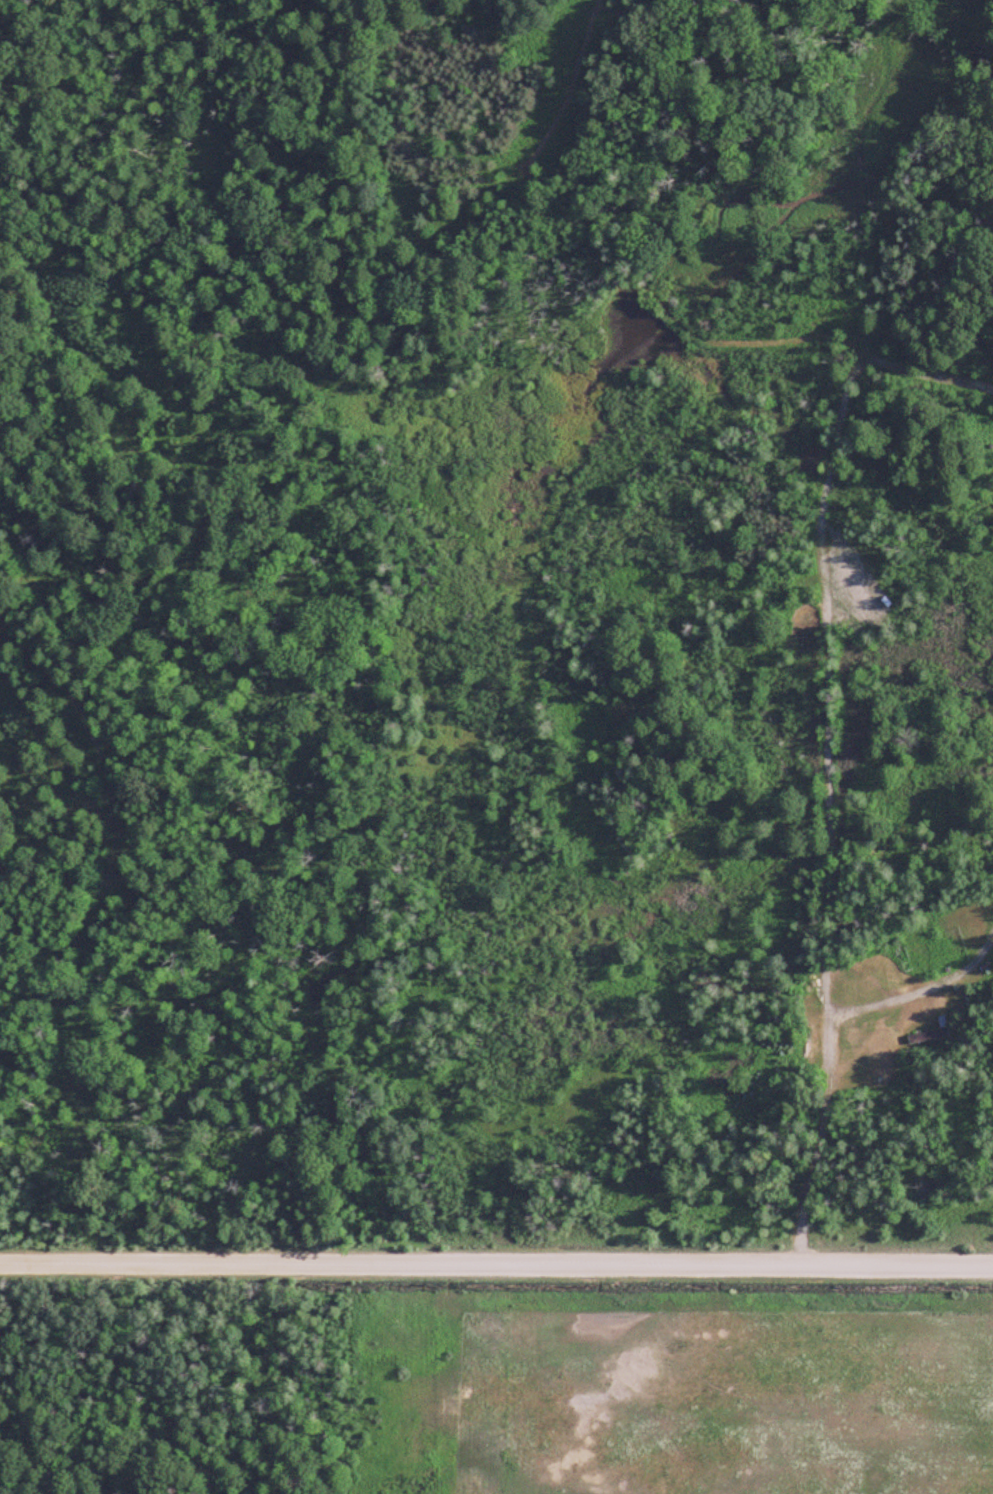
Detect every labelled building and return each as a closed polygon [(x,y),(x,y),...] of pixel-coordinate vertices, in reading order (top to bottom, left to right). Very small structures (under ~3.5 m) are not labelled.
[(910,1045),(949,1036),(947,1027),(908,1036),(910,1045)]
